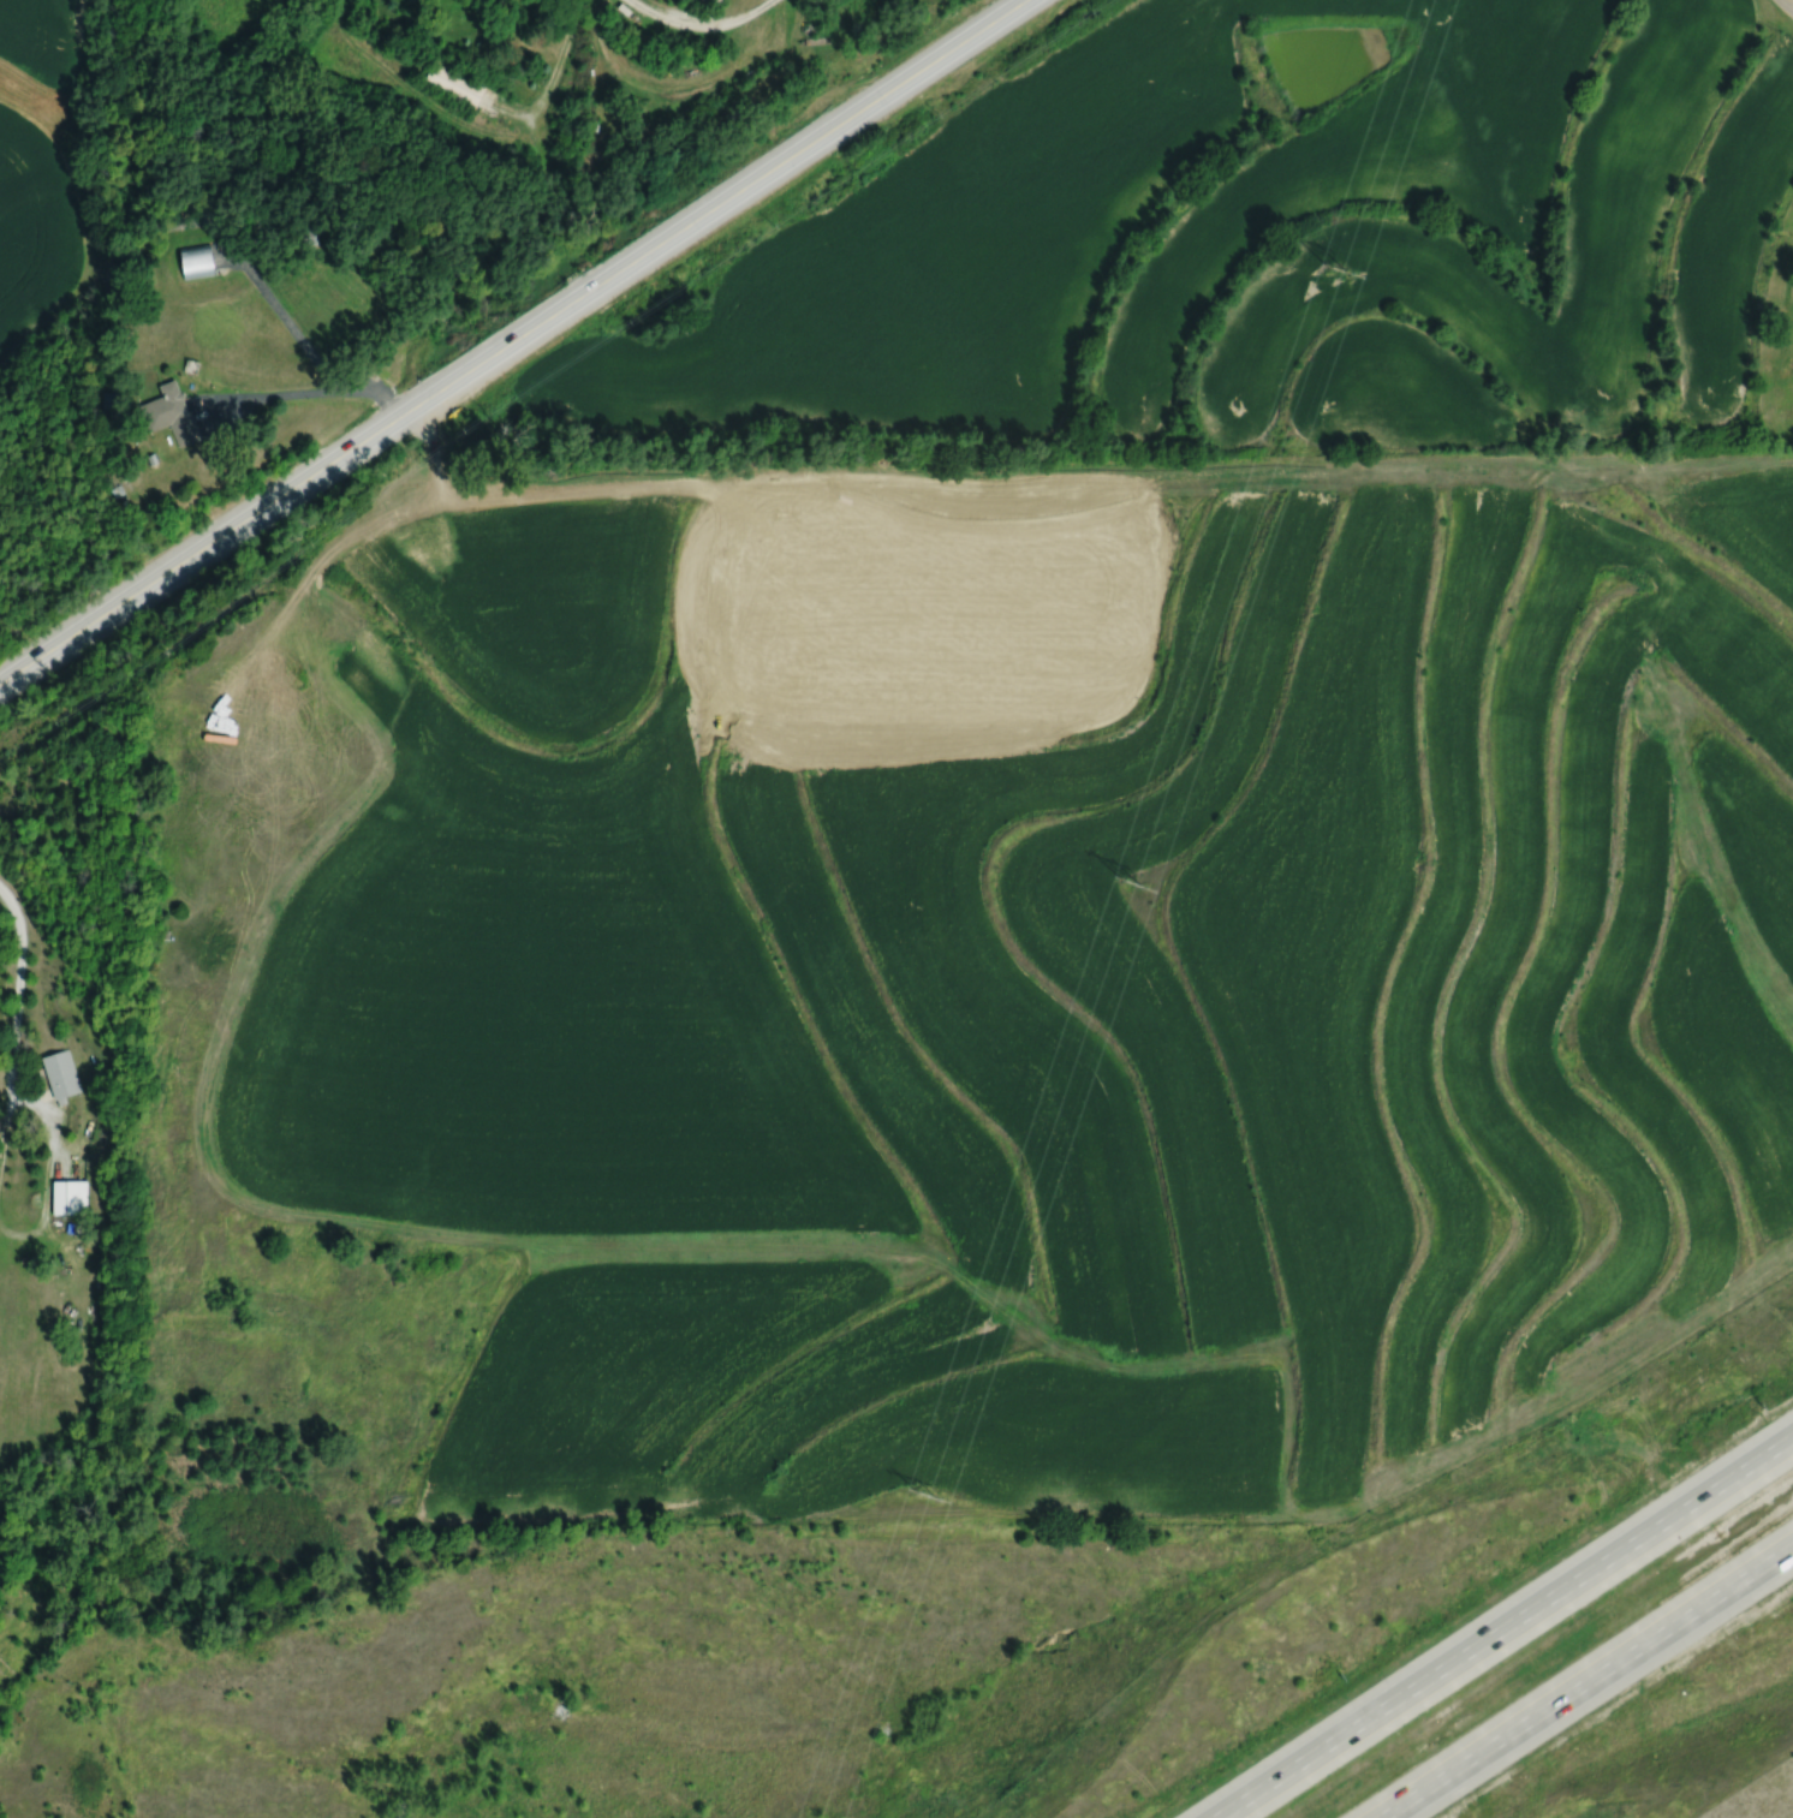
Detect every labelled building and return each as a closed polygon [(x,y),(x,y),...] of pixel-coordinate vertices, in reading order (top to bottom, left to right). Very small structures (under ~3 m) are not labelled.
[(181,279),(212,275),(207,247),(177,252),(181,279)] [(148,431),(169,424),(177,445),(197,438),(176,378),(156,384),(160,397),(139,404),(148,431)] [(80,1092),(69,1049),(41,1056),(51,1099),(80,1092)] [(86,1181),(50,1181),(50,1214),(86,1214),(86,1181)]
